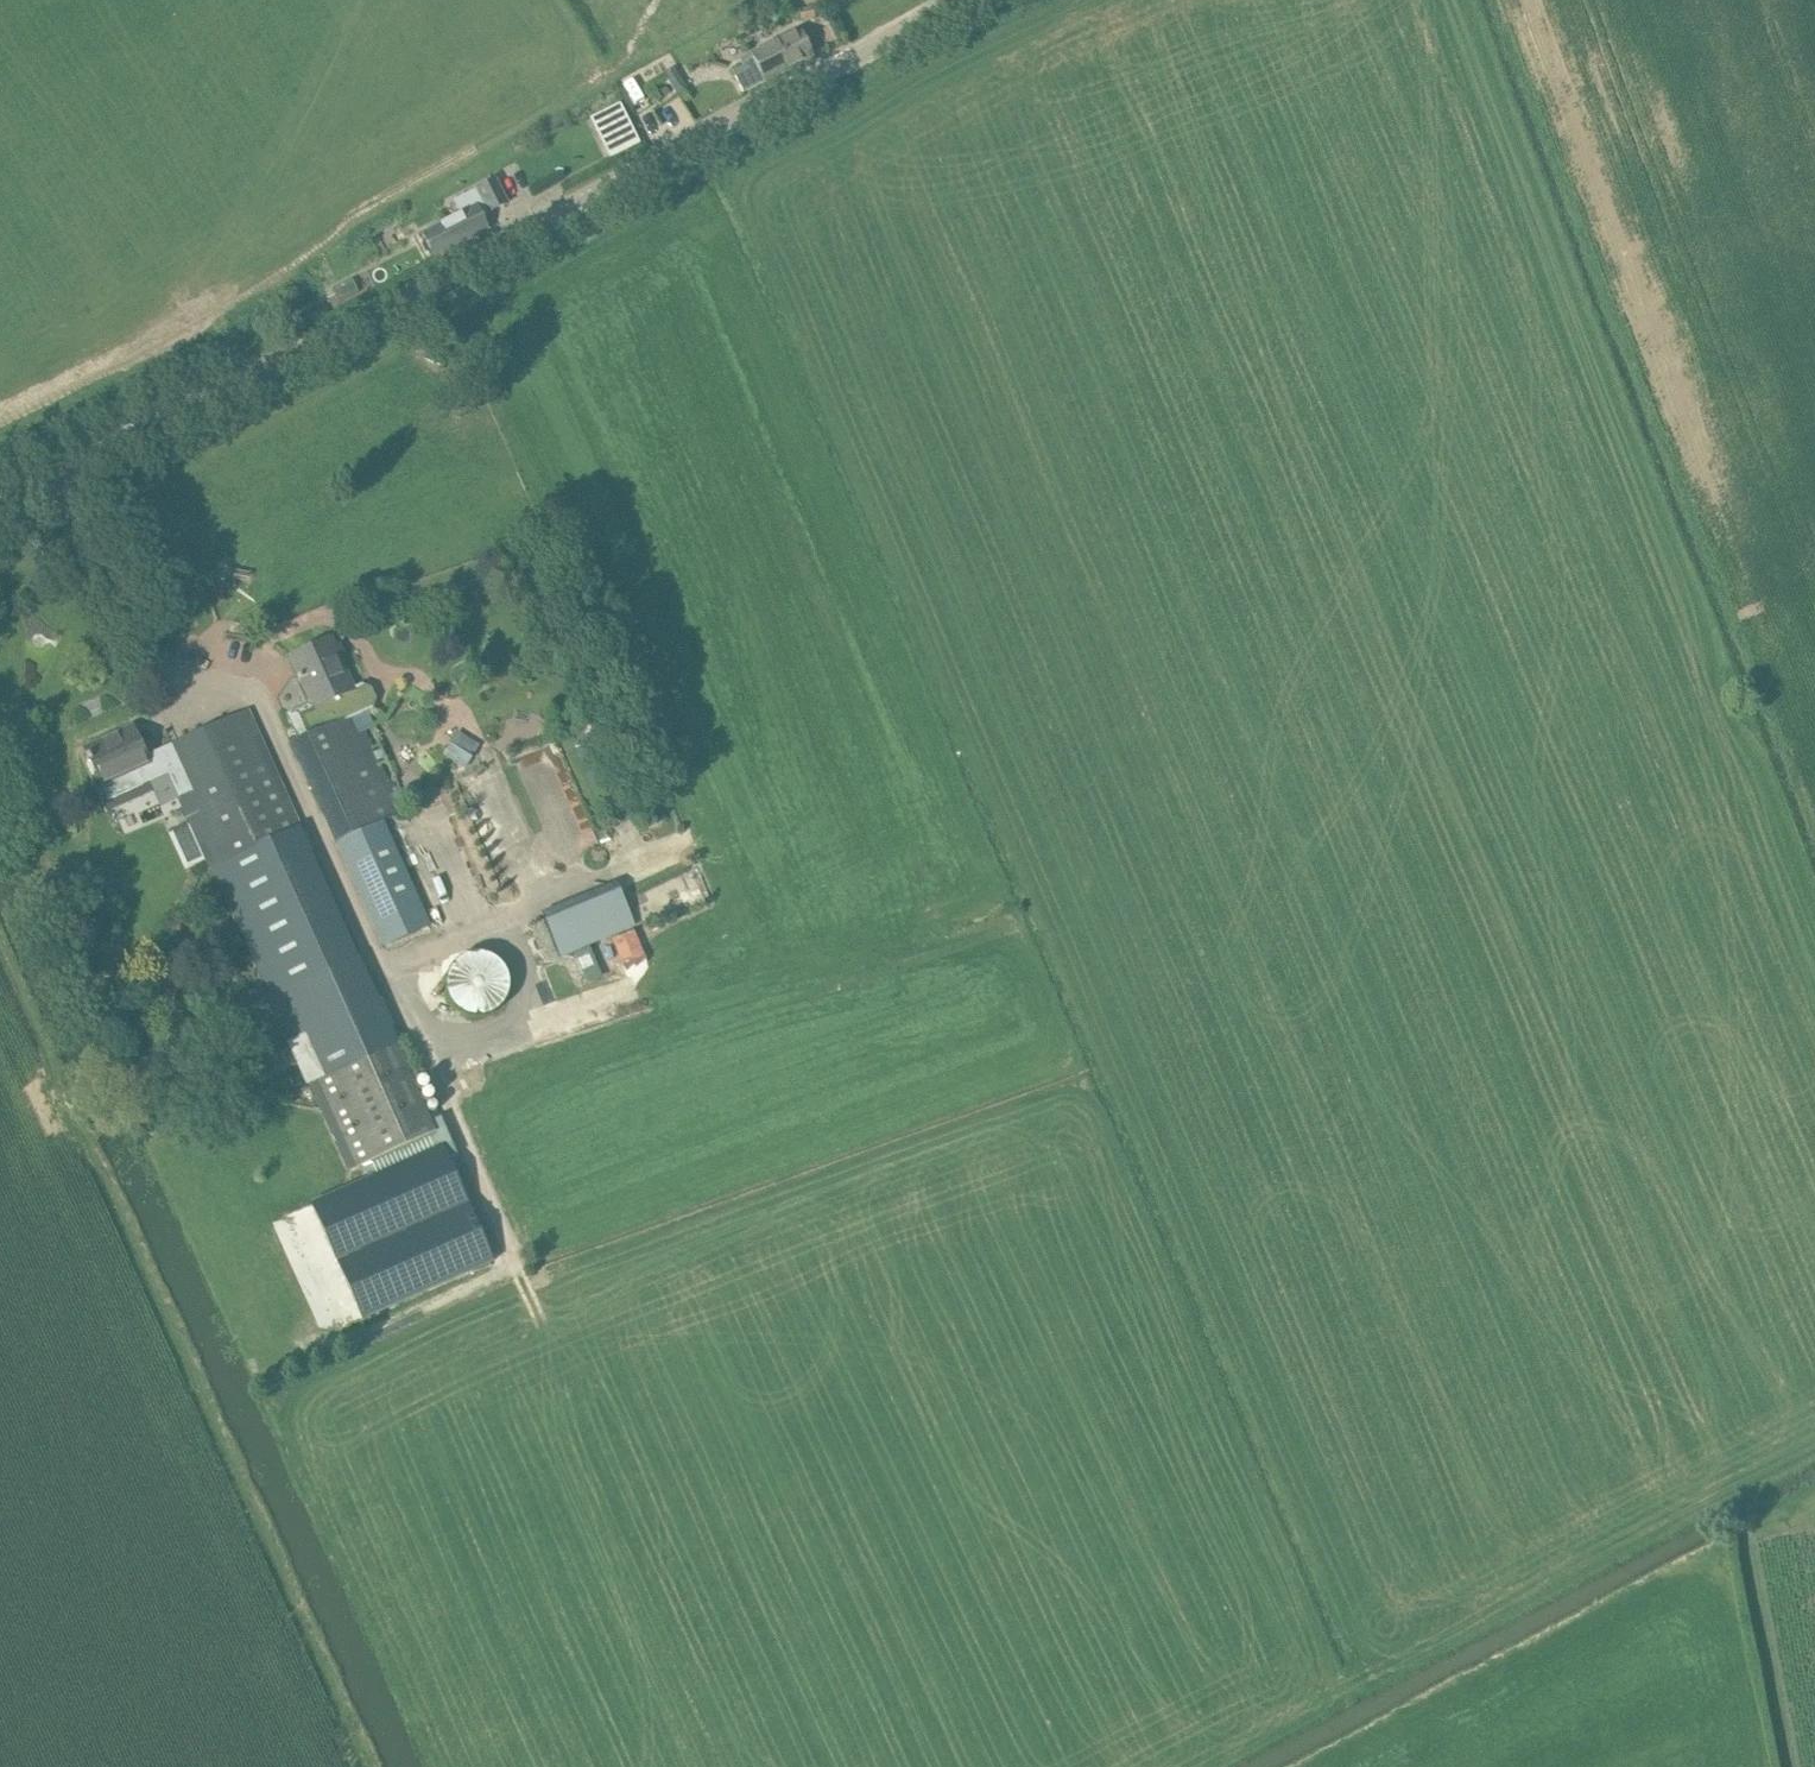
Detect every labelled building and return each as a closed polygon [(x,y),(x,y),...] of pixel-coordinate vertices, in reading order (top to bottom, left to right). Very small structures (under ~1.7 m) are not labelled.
[(732,69),(743,91),(765,80),(765,81),(813,56),(799,28),(751,53),(739,59),(742,65),(732,69)] [(592,116),(611,153),(612,155),(614,154),(641,141),(621,101),(592,116)] [(422,232),(435,257),(487,229),(480,216),(507,202),(494,178),(453,200),(459,212),(422,232)] [(336,841),(382,945),(431,923),(384,819),(409,807),(372,726),(360,731),(354,717),(371,709),(375,699),(371,689),(361,684),(354,688),(331,637),(290,655),(311,702),(285,714),(297,739),(292,742),(337,840),(336,841)] [(131,726),(83,748),(107,799),(169,772),(270,997),(349,1173),(362,1167),(432,1135),(437,1133),(436,1131),(413,1079),(246,710),(159,750),(160,753),(147,760),(131,726)] [(616,882),(541,914),(559,958),(634,926),(616,882)] [(508,986),(509,984),(508,978),(506,973),(501,964),(497,960),(492,957),(484,955),(480,954),(474,954),(468,956),(462,958),(458,961),(453,967),(451,971),(448,981),(448,988),(449,994),(451,999),(455,1005),(459,1008),(466,1012),(476,1015),(483,1015),(488,1013),(493,1011),(498,1007),(503,1002),(506,997),(507,992),(508,986)] [(368,1179),(310,1205),(362,1320),(493,1261),(439,1146),(438,1148),(432,1135),(362,1167),(368,1179)]
